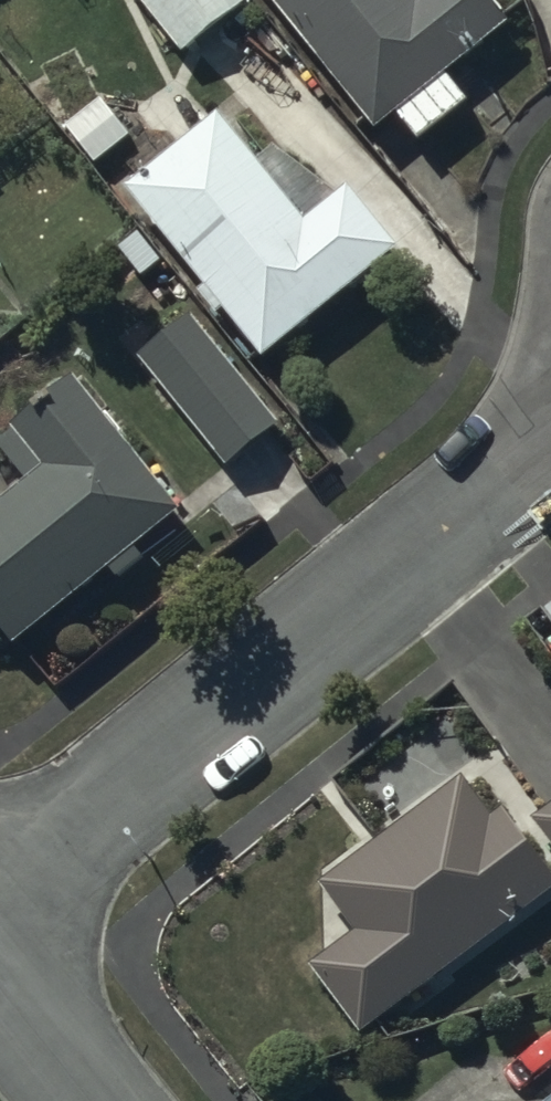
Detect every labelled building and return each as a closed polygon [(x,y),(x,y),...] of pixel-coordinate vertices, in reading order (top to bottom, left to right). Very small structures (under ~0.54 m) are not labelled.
[(184,57),(247,6),(242,0),(137,0),(184,57)] [(376,132),(398,115),(420,142),(468,104),(448,77),(511,27),(490,0),(271,0),(376,132)] [(133,140),(104,102),(68,128),(97,167),(133,140)] [(142,179),(126,192),(206,289),(199,295),(219,319),(225,314),(266,363),(400,251),(348,188),(308,222),(219,115),(179,148),(167,134),(161,139),(152,128),(121,154),(142,179)] [(140,359),(143,363),(227,468),(279,427),(191,318),(140,359)] [(0,445),(0,449),(27,481),(0,503),(0,630),(15,648),(110,570),(119,582),(145,561),(136,550),(181,513),(76,384),(0,445)] [(460,770),(319,878),(354,924),(308,960),(358,1029),(550,881),(550,869),(501,803),(491,811),(460,770)] [(531,813),(550,840),(550,798),(531,813)]
